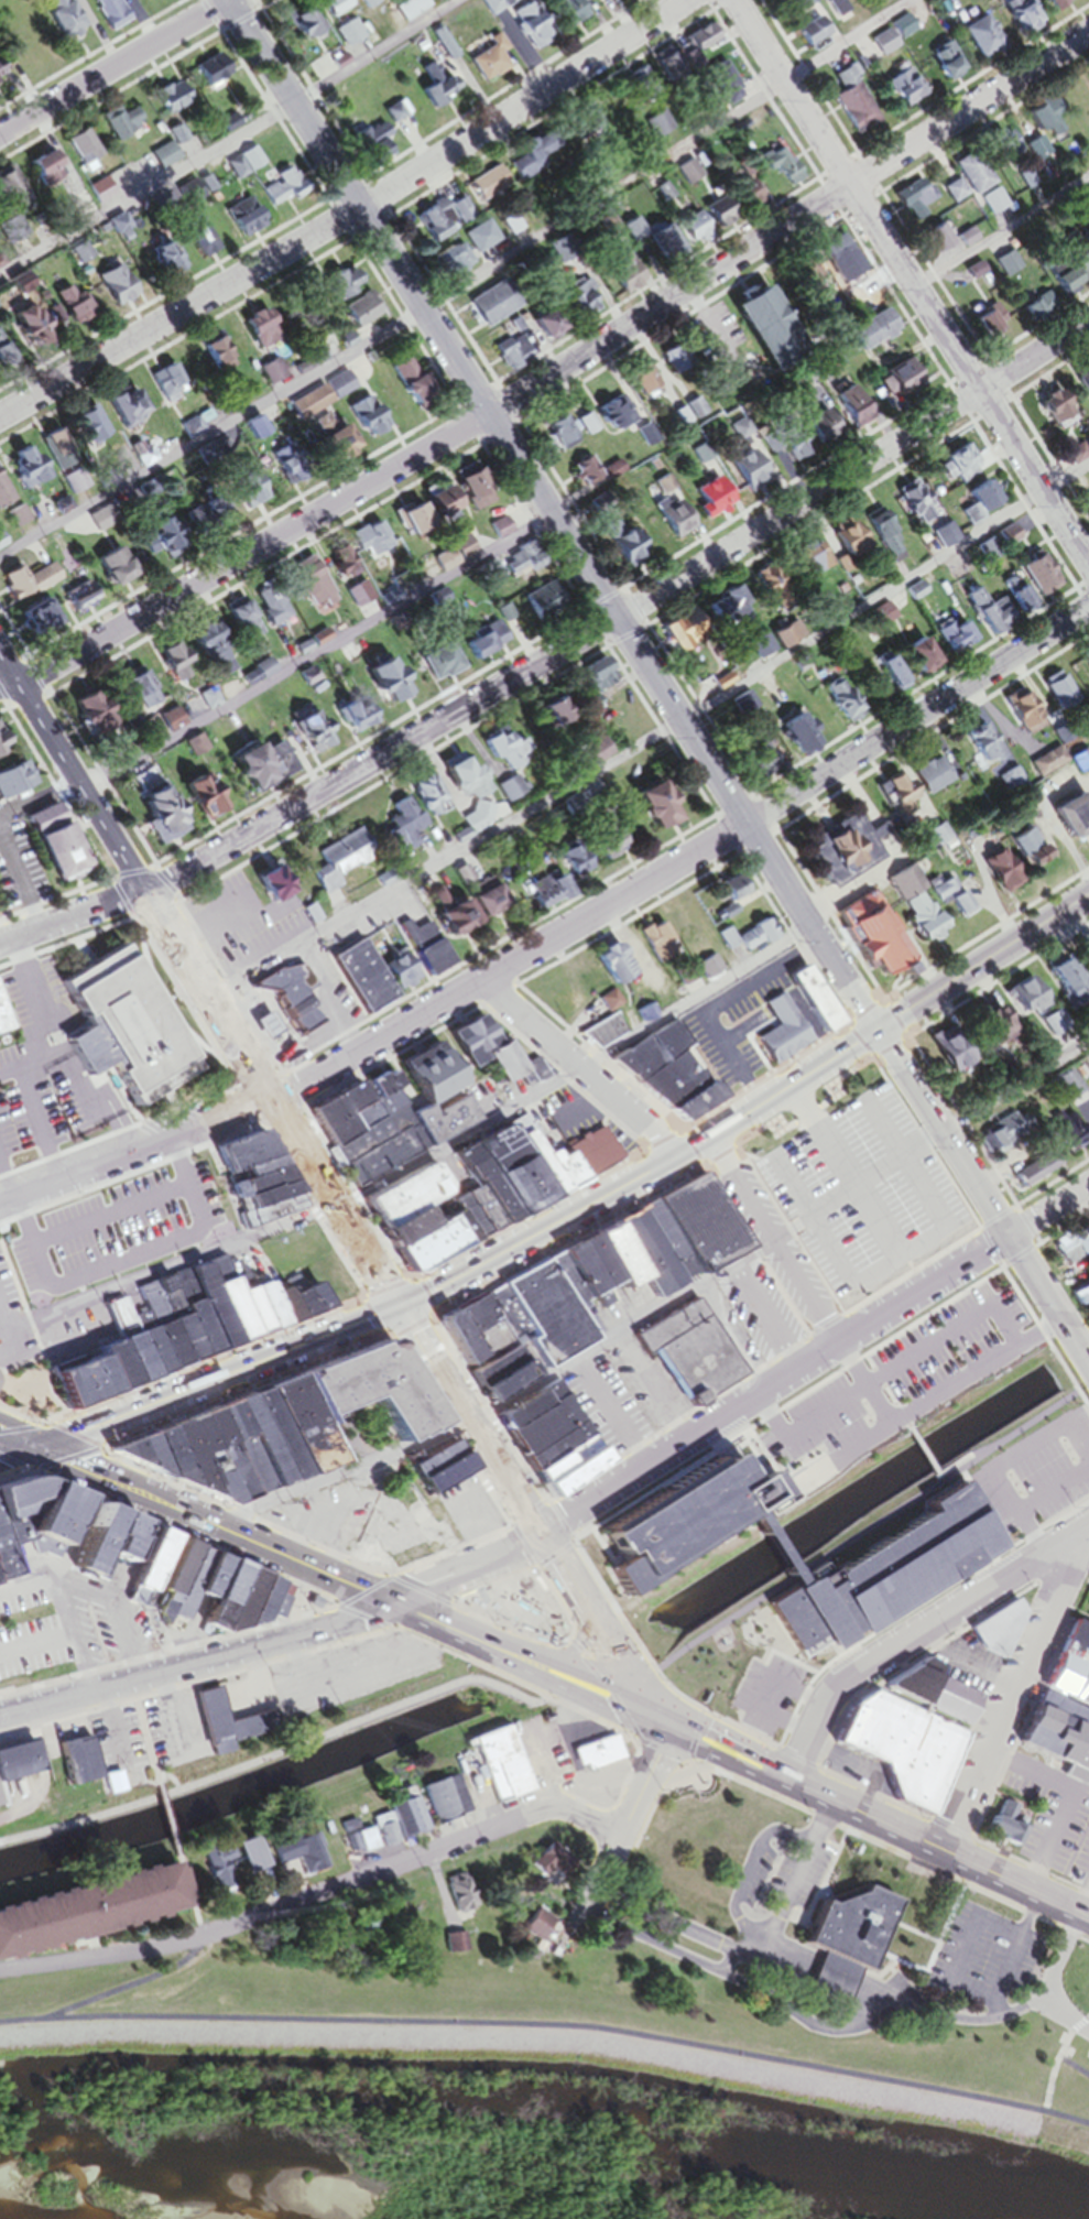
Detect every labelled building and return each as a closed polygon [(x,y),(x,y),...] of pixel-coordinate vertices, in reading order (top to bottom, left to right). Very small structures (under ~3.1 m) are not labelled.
[(67,45),(88,35),(70,0),(45,0),(67,45)] [(135,20),(119,0),(89,0),(116,34),(135,20)] [(350,0),(331,0),(323,4),(333,23),(356,11),(350,0)] [(401,27),(424,11),(417,0),(411,0),(391,14),(401,27)] [(523,0),(479,0),(474,3),(486,23),(523,0)] [(561,35),(580,22),(566,0),(548,0),(541,4),(561,35)] [(813,7),(809,0),(789,0),(788,1),(797,16),(813,7)] [(834,24),(847,14),(836,0),(816,0),(834,24)] [(1038,28),(1021,0),(1012,0),(997,9),(1017,41),(1038,28)] [(1047,15),(1070,4),(1068,0),(1040,0),(1047,15)] [(533,54),(552,35),(523,6),(504,25),(533,54)] [(324,40),(311,15),(295,24),(309,49),(324,40)] [(974,65),(997,53),(980,21),(957,33),(974,65)] [(911,35),(906,22),(893,28),(898,40),(911,35)] [(358,47),(353,29),(341,33),(346,50),(358,47)] [(426,39),(445,66),(454,59),(436,32),(426,39)] [(869,45),(880,62),(897,51),(886,34),(869,45)] [(463,65),(477,88),(502,73),(495,60),(503,55),(494,38),(481,46),(484,53),(463,65)] [(961,71),(945,47),(926,60),(942,84),(961,71)] [(237,79),(230,57),(198,67),(205,89),(237,79)] [(701,76),(720,113),(740,103),(721,65),(701,76)] [(857,85),(854,86),(848,71),(831,79),(837,94),(829,98),(846,139),(875,127),(857,85)] [(921,95),(902,71),(880,88),(898,112),(921,95)] [(413,96),(424,115),(456,97),(446,78),(413,96)] [(173,119),(198,102),(184,81),(159,98),(173,119)] [(1020,115),(1031,136),(1043,129),(1049,141),(1060,135),(1053,121),(1062,116),(1053,98),(1020,115)] [(125,117),(121,110),(104,119),(119,147),(148,130),(137,110),(125,117)] [(571,119),(579,139),(594,132),(586,113),(571,119)] [(652,145),(674,134),(664,115),(642,126),(652,145)] [(191,143),(183,127),(171,133),(179,149),(191,143)] [(69,144),(82,171),(104,160),(90,133),(69,144)] [(1005,151),(996,134),(979,142),(988,160),(1005,151)] [(1023,149),(1032,166),(1045,158),(1036,141),(1023,149)] [(182,162),(174,146),(154,156),(162,172),(182,162)] [(31,168),(44,193),(67,180),(63,172),(68,169),(59,153),(31,168)] [(800,180),(771,153),(759,166),(788,194),(800,180)] [(992,189),(971,154),(948,168),(969,203),(992,189)] [(515,168),(522,185),(550,173),(543,156),(515,168)] [(237,182),(251,176),(247,167),(251,165),(248,157),(230,164),(237,182)] [(279,185),(262,193),(271,211),(306,194),(294,169),(276,178),(279,185)] [(469,186),(482,207),(509,189),(496,169),(469,186)] [(0,181),(0,201),(13,213),(27,198),(4,177),(0,181)] [(931,205),(921,182),(886,198),(895,217),(905,212),(912,227),(923,221),(919,211),(931,205)] [(965,200),(955,183),(939,193),(949,210),(965,200)] [(730,205),(743,221),(761,207),(748,191),(730,205)] [(978,204),(988,221),(1006,211),(997,194),(978,204)] [(1077,200),(1086,218),(1088,216),(1088,194),(1077,200)] [(410,220),(424,251),(457,235),(456,233),(475,224),(462,196),(410,220)] [(241,243),(270,228),(256,198),(226,213),(241,243)] [(732,227),(727,209),(703,215),(709,234),(732,227)] [(708,237),(697,217),(675,229),(686,249),(708,237)] [(656,264),(679,253),(666,227),(644,237),(637,223),(623,230),(631,248),(645,242),(656,264)] [(460,240),(472,260),(495,246),(482,226),(460,240)] [(927,260),(949,250),(939,228),(917,237),(927,260)] [(205,264),(223,252),(208,229),(190,241),(205,264)] [(852,258),(840,236),(813,251),(825,273),(852,258)] [(97,261),(88,245),(72,253),(81,270),(97,261)] [(179,266),(173,246),(156,251),(162,271),(179,266)] [(450,250),(424,267),(436,286),(462,269),(450,250)] [(639,286),(618,255),(597,269),(617,301),(639,286)] [(996,265),(1002,281),(1019,275),(1012,258),(996,265)] [(1082,275),(1058,261),(1041,290),(1065,304),(1082,275)] [(144,294),(124,266),(100,283),(119,311),(144,294)] [(370,287),(355,268),(329,288),(344,307),(370,287)] [(969,281),(976,277),(972,271),(966,276),(969,281)] [(591,295),(584,283),(557,299),(572,326),(594,313),(586,298),(591,295)] [(462,306),(477,334),(518,312),(503,284),(462,306)] [(22,318),(39,350),(56,341),(55,339),(96,316),(80,287),(22,318)] [(360,333),(387,315),(373,294),(346,313),(360,333)] [(769,347),(762,334),(770,330),(751,295),(725,309),(751,357),(769,347)] [(1016,312),(1026,330),(1048,317),(1039,299),(1016,312)] [(246,320),(256,353),(289,343),(279,310),(246,320)] [(964,323),(974,345),(995,334),(984,313),(964,323)] [(538,347),(555,333),(539,315),(523,329),(538,347)] [(842,337),(855,358),(893,336),(881,315),(842,337)] [(27,366),(0,332),(0,369),(10,381),(27,366)] [(350,350),(360,340),(354,334),(343,344),(350,350)] [(531,359),(515,338),(489,358),(505,379),(531,359)] [(218,380),(238,368),(222,341),(202,353),(218,380)] [(413,412),(441,401),(431,377),(422,381),(414,362),(396,369),(413,412)] [(286,381),(279,363),(260,371),(267,388),(286,381)] [(150,380),(164,408),(189,395),(174,367),(150,380)] [(637,399),(654,389),(640,367),(623,378),(637,399)] [(1086,408),(1088,405),(1088,373),(1083,368),(1065,388),(1086,408)] [(917,392),(906,372),(875,388),(886,409),(917,392)] [(360,394),(351,376),(291,404),(300,423),(360,394)] [(736,412),(724,389),(709,397),(721,420),(736,412)] [(868,422),(849,389),(826,402),(845,435),(868,422)] [(123,434),(152,418),(137,390),(107,406),(123,434)] [(393,433),(379,398),(352,409),(366,444),(393,433)] [(575,418),(585,441),(628,422),(618,399),(575,418)] [(1035,413),(1050,436),(1071,422),(1055,399),(1035,413)] [(676,429),(703,420),(697,403),(671,412),(676,429)] [(109,438),(93,414),(64,433),(80,458),(109,438)] [(574,442),(562,419),(542,429),(554,452),(574,442)] [(813,455),(837,439),(824,419),(800,435),(813,455)] [(633,434),(643,451),(654,445),(644,427),(633,434)] [(365,450),(353,428),(331,440),(343,462),(365,450)] [(801,467),(787,432),(766,441),(780,475),(801,467)] [(6,463),(23,495),(56,478),(55,475),(77,464),(61,433),(39,445),(39,446),(6,463)] [(942,486),(975,470),(964,447),(931,463),(942,486)] [(570,469),(583,491),(599,481),(585,460),(570,469)] [(743,504),(768,489),(752,464),(728,479),(743,504)] [(0,474),(0,513),(17,504),(0,474)] [(435,498),(447,522),(474,509),(477,516),(499,505),(483,474),(435,498)] [(732,506),(709,480),(689,497),(695,503),(689,509),(706,528),(732,506)] [(893,495),(910,527),(931,516),(914,484),(893,495)] [(963,493),(971,510),(958,516),(966,534),(985,525),(982,517),(996,510),(984,484),(963,493)] [(254,510),(273,502),(266,485),(247,493),(254,510)] [(207,537),(234,519),(221,501),(194,519),(207,537)] [(1088,526),(1088,503),(1080,507),(1088,526)] [(424,541),(443,528),(428,505),(409,517),(424,541)] [(87,515),(95,536),(118,528),(110,507),(87,515)] [(893,538),(877,508),(858,518),(881,561),(894,555),(886,541),(893,538)] [(6,518),(15,533),(29,524),(20,510),(6,518)] [(517,537),(511,521),(491,529),(497,545),(517,537)] [(864,550),(848,522),(822,538),(838,565),(864,550)] [(353,555),(332,563),(341,586),(364,576),(359,564),(379,556),(382,563),(398,556),(385,524),(347,540),(353,555)] [(189,556),(189,526),(160,526),(160,556),(189,556)] [(481,555),(472,540),(435,562),(444,578),(481,555)] [(528,568),(532,574),(548,564),(534,542),(489,571),(499,587),(528,568)] [(610,571),(634,561),(627,545),(603,555),(610,571)] [(787,563),(802,587),(830,569),(815,545),(787,563)] [(101,563),(115,590),(141,577),(126,550),(101,563)] [(1056,589),(1039,558),(1016,571),(1033,602),(1056,589)] [(322,566),(297,578),(313,612),(338,599),(322,566)] [(19,573),(4,581),(18,607),(64,584),(55,567),(24,582),(19,573)] [(781,598),(768,570),(749,579),(762,607),(781,598)] [(573,603),(555,582),(527,606),(545,627),(573,603)] [(62,596),(71,617),(100,603),(91,583),(62,596)] [(295,618),(275,584),(253,596),(273,631),(295,618)] [(1002,586),(1007,615),(1022,613),(1017,584),(1002,586)] [(735,629),(749,623),(735,589),(702,603),(710,623),(729,615),(735,629)] [(979,637),(996,628),(978,592),(961,600),(979,637)] [(266,638),(250,599),(228,608),(244,647),(266,638)] [(42,638),(66,625),(53,602),(29,615),(42,638)] [(867,618),(876,635),(895,625),(885,608),(867,618)] [(461,645),(477,668),(516,642),(500,619),(461,645)] [(932,641),(946,663),(973,645),(959,623),(932,641)] [(805,642),(796,624),(768,637),(777,655),(805,642)] [(234,676),(228,625),(208,628),(215,678),(234,676)] [(913,680),(933,664),(915,642),(895,658),(913,680)] [(162,653),(170,673),(190,664),(182,644),(162,653)] [(1088,683),(1088,655),(1079,659),(1088,683)] [(410,686),(416,683),(404,658),(372,673),(391,713),(417,701),(410,686)] [(625,682),(612,658),(582,674),(595,699),(625,682)] [(886,698),(906,688),(890,658),(871,669),(886,698)] [(279,674),(272,662),(245,678),(251,689),(279,674)] [(160,707),(147,675),(129,683),(142,714),(160,707)] [(1077,704),(1059,676),(1040,687),(1058,716),(1077,704)] [(862,712),(838,682),(821,696),(845,726),(862,712)] [(98,691),(78,711),(105,739),(126,719),(98,691)] [(339,721),(358,740),(381,716),(362,697),(339,721)] [(751,697),(736,698),(737,718),(752,717),(751,697)] [(1044,724),(1012,698),(999,714),(1031,740),(1044,724)] [(574,726),(570,703),(557,706),(561,729),(574,726)] [(172,732),(184,723),(177,712),(164,721),(172,732)] [(817,751),(802,716),(776,728),(791,763),(817,751)] [(326,746),(326,718),(306,718),(306,746),(326,746)] [(1003,760),(980,725),(958,740),(981,775),(1003,760)] [(526,742),(519,744),(514,730),(483,743),(492,766),(501,762),(507,776),(535,765),(526,742)] [(587,753),(596,763),(607,753),(599,743),(587,753)] [(743,754),(757,783),(777,773),(763,744),(743,754)] [(258,797),(288,780),(269,746),(239,762),(258,797)] [(1066,767),(1057,751),(1029,767),(1038,783),(1066,767)] [(926,802),(951,786),(936,762),(911,779),(926,802)] [(488,769),(477,771),(475,764),(453,768),(460,806),(494,799),(488,769)] [(0,807),(41,791),(31,766),(0,778),(0,806),(0,807)] [(189,838),(162,768),(132,779),(159,849),(189,838)] [(999,784),(1008,797),(1023,785),(1014,773),(999,784)] [(507,807),(526,799),(518,780),(498,789),(507,807)] [(899,820),(911,814),(908,808),(916,804),(907,786),(897,790),(892,780),(875,787),(888,815),(894,811),(899,820)] [(230,794),(213,798),(210,782),(194,785),(202,823),(235,817),(230,794)] [(672,784),(640,797),(656,837),(689,823),(672,784)] [(1088,830),(1088,829),(1069,797),(1039,815),(1059,849),(1088,830)] [(70,821),(65,808),(48,815),(53,827),(70,821)] [(77,825),(43,839),(62,884),(96,870),(77,825)] [(635,843),(615,825),(593,849),(612,867),(635,843)] [(950,842),(939,827),(923,839),(935,854),(950,842)] [(859,863),(841,829),(804,849),(822,882),(859,863)] [(318,856),(325,871),(314,876),(323,893),(377,864),(361,833),(318,856)] [(1005,844),(1018,875),(1041,866),(1027,834),(1005,844)] [(599,868),(582,840),(559,853),(577,882),(599,868)] [(1011,887),(1001,854),(974,863),(985,896),(1011,887)] [(257,884),(277,911),(300,893),(280,866),(257,884)] [(578,897),(563,872),(529,893),(544,918),(578,897)] [(726,896),(741,906),(754,887),(739,877),(726,896)] [(922,893),(930,909),(940,904),(951,926),(970,916),(952,878),(922,893)] [(516,912),(505,889),(480,901),(491,923),(516,912)] [(938,938),(919,896),(895,907),(914,948),(938,938)] [(838,927),(868,985),(905,966),(872,900),(855,909),(859,917),(838,927)] [(377,942),(405,998),(463,968),(451,944),(485,927),(474,905),(416,934),(411,925),(377,942)] [(671,920),(691,957),(712,946),(704,930),(695,935),(683,913),(671,920)] [(782,941),(771,923),(741,942),(734,931),(721,939),(732,956),(744,949),(751,960),(782,941)] [(685,958),(669,924),(645,935),(661,970),(685,958)] [(66,977),(129,937),(205,1057),(145,1096),(121,1056),(97,1072),(75,1037),(96,1024),(66,977)] [(340,961),(373,1019),(403,1002),(370,944),(340,961)] [(600,957),(616,992),(643,980),(627,945),(600,957)] [(722,975),(716,962),(703,968),(708,981),(722,975)] [(1039,977),(1064,1014),(1084,1000),(1072,982),(1067,986),(1053,967),(1039,977)] [(853,1028),(817,969),(797,981),(832,1040),(853,1028)] [(1014,1021),(1041,1003),(1024,979),(998,998),(1014,1021)] [(0,988),(0,1039),(15,1034),(0,988)] [(601,1003),(611,1018),(626,1008),(616,993),(601,1003)] [(769,1007),(783,1030),(757,1045),(772,1073),(818,1047),(789,996),(769,1007)] [(963,1023),(979,1050),(1000,1037),(984,1010),(963,1023)] [(1044,1039),(1061,1031),(1055,1016),(1037,1024),(1044,1039)] [(481,1075),(500,1065),(513,1090),(535,1078),(540,1088),(553,1081),(543,1062),(532,1068),(519,1045),(511,1050),(494,1018),(460,1036),(481,1075)] [(630,1038),(618,1018),(587,1036),(599,1056),(630,1038)] [(655,1119),(616,1119),(633,1142),(656,1125),(656,1119),(710,1119),(732,1102),(695,1050),(677,1026),(657,1041),(650,1041),(617,1065),(628,1081),(628,1083),(655,1119)] [(937,1079),(962,1066),(945,1036),(921,1049),(937,1079)] [(320,1112),(405,1278),(420,1278),(629,1171),(609,1131),(553,1160),(548,1151),(539,1151),(526,1124),(459,1169),(461,1174),(452,1174),(406,1173),(404,1170),(430,1157),(433,1150),(442,1150),(475,1091),(475,1087),(453,1044),(406,1068),(406,1077),(389,1077),(320,1112)] [(1019,1120),(1010,1124),(1009,1122),(972,1137),(981,1157),(1026,1138),(1019,1120)] [(1068,1122),(1043,1130),(1052,1162),(1077,1154),(1068,1122)] [(216,1154),(263,1134),(273,1160),(226,1179),(216,1154)] [(1050,1171),(1041,1157),(1003,1182),(1013,1196),(1050,1171)] [(273,1160),(279,1171),(230,1190),(226,1179),(273,1160)] [(230,1190),(236,1206),(285,1184),(279,1171),(230,1190)] [(669,1203),(711,1281),(759,1256),(717,1177),(669,1203)] [(236,1206),(242,1220),(292,1198),(285,1184),(236,1206)] [(242,1220),(249,1236),(300,1214),(292,1198),(242,1220)] [(510,1286),(554,1373),(603,1348),(568,1278),(581,1271),(612,1333),(697,1290),(657,1211),(510,1286)] [(1087,1255),(1079,1233),(1049,1245),(1058,1266),(1087,1255)] [(238,1350),(204,1269),(222,1260),(239,1301),(257,1344),(238,1350)] [(224,1356),(203,1305),(189,1274),(204,1269),(238,1350),(224,1356)] [(154,1287),(173,1280),(186,1312),(207,1362),(188,1370),(154,1287)] [(257,1293),(273,1286),(279,1299),(291,1329),(274,1336),(257,1293)] [(172,1377),(148,1317),(139,1295),(154,1287),(188,1370),(172,1377)] [(317,1317),(308,1295),(322,1290),(331,1312),(317,1317)] [(619,1471),(564,1377),(547,1387),(523,1345),(530,1341),(501,1292),(441,1327),(549,1512),(619,1471)] [(239,1301),(257,1293),(274,1336),(257,1344),(239,1301)] [(291,1329),(279,1299),(292,1293),(295,1301),(304,1324),(291,1329)] [(295,1301),(308,1295),(317,1317),(304,1324),(295,1301)] [(752,1380),(702,1300),(643,1337),(693,1418),(752,1380)] [(138,1390),(120,1346),(105,1309),(121,1303),(130,1324),(154,1383),(138,1390)] [(207,1362),(186,1312),(203,1305),(224,1356),(207,1362)] [(154,1383),(172,1377),(148,1317),(130,1324),(154,1383)] [(120,1397),(105,1360),(101,1353),(120,1346),(138,1390),(120,1397)] [(314,1377),(393,1348),(451,1432),(403,1448),(375,1411),(337,1425),(314,1377)] [(791,1465),(901,1408),(885,1377),(896,1371),(888,1356),(810,1397),(814,1405),(719,1454),(763,1538),(815,1511),(791,1465)] [(74,1417),(120,1397),(105,1360),(57,1380),(74,1417)] [(277,1392),(314,1377),(337,1425),(358,1466),(318,1479),(277,1392)] [(277,1392),(262,1397),(302,1486),(318,1479),(277,1392)] [(262,1397),(247,1405),(285,1491),(302,1486),(262,1397)] [(285,1491),(268,1499),(230,1412),(247,1405),(285,1491)] [(808,1480),(820,1499),(938,1428),(926,1409),(808,1480)] [(230,1412),(213,1419),(250,1505),(268,1499),(230,1412)] [(1084,1414),(1056,1428),(1054,1424),(991,1456),(1016,1505),(1088,1467),(1088,1423),(1084,1414)] [(213,1419),(183,1431),(209,1497),(240,1510),(250,1505),(213,1419)] [(182,1486),(209,1497),(183,1431),(165,1438),(182,1486)] [(112,1458),(182,1486),(165,1438),(112,1458)] [(791,1495),(770,1509),(631,1596),(616,1570),(636,1557),(632,1548),(624,1553),(611,1532),(741,1451),(756,1477),(773,1467),(791,1495)] [(771,1605),(796,1646),(824,1630),(835,1649),(1003,1548),(963,1481),(923,1504),(927,1512),(810,1581),(771,1605)] [(108,1500),(85,1551),(53,1535),(75,1486),(108,1500)] [(142,1516),(132,1540),(113,1581),(94,1573),(122,1508),(142,1516)] [(162,1526),(155,1541),(160,1542),(149,1565),(129,1556),(135,1541),(132,1540),(142,1516),(162,1526)] [(188,1541),(163,1598),(144,1590),(171,1533),(188,1541)] [(211,1549),(188,1602),(172,1595),(195,1543),(211,1549)] [(244,1564),(226,1606),(207,1597),(226,1556),(244,1564)] [(261,1571),(232,1635),(216,1628),(226,1606),(244,1564),(261,1571)] [(279,1579),(255,1631),(236,1636),(232,1635),(261,1571),(279,1579)] [(279,1579),(291,1585),(272,1627),(255,1631),(279,1579)] [(1060,1626),(1026,1711),(1021,1709),(1006,1748),(1040,1761),(1038,1766),(1088,1787),(1088,1637),(1060,1626)] [(929,1682),(916,1712),(965,1732),(978,1701),(929,1682)] [(854,1704),(835,1743),(883,1765),(895,1795),(930,1812),(966,1728),(873,1686),(854,1704)] [(203,1699),(218,1762),(240,1757),(225,1693),(203,1699)] [(477,1742),(498,1811),(536,1799),(516,1730),(477,1742)] [(97,1741),(64,1749),(74,1793),(108,1785),(97,1741)] [(10,1812),(5,1788),(50,1778),(43,1743),(0,1752),(0,1814),(10,1812)] [(623,1768),(621,1746),(580,1750),(582,1772),(623,1768)] [(424,1792),(437,1830),(474,1818),(461,1779),(424,1792)] [(1014,1813),(990,1804),(976,1838),(1011,1852),(1019,1833),(1008,1828),(1014,1813)] [(384,1851),(432,1837),(422,1805),(375,1820),(384,1851)] [(274,1849),(279,1870),(302,1864),(306,1880),(330,1874),(321,1837),(274,1849)] [(203,1858),(219,1898),(246,1887),(229,1847),(203,1858)] [(579,1869),(554,1847),(534,1870),(559,1892),(579,1869)] [(193,1905),(182,1860),(0,1905),(0,1954),(193,1905)] [(469,1904),(471,1884),(453,1882),(451,1902),(469,1904)] [(836,1899),(817,1938),(830,1944),(810,1983),(847,2001),(867,1962),(876,1968),(910,1897),(878,1882),(873,1891),(836,1899)] [(527,1936),(548,1952),(563,1932),(542,1916),(527,1936)] [(468,1957),(468,1937),(447,1938),(447,1958),(468,1957)]
